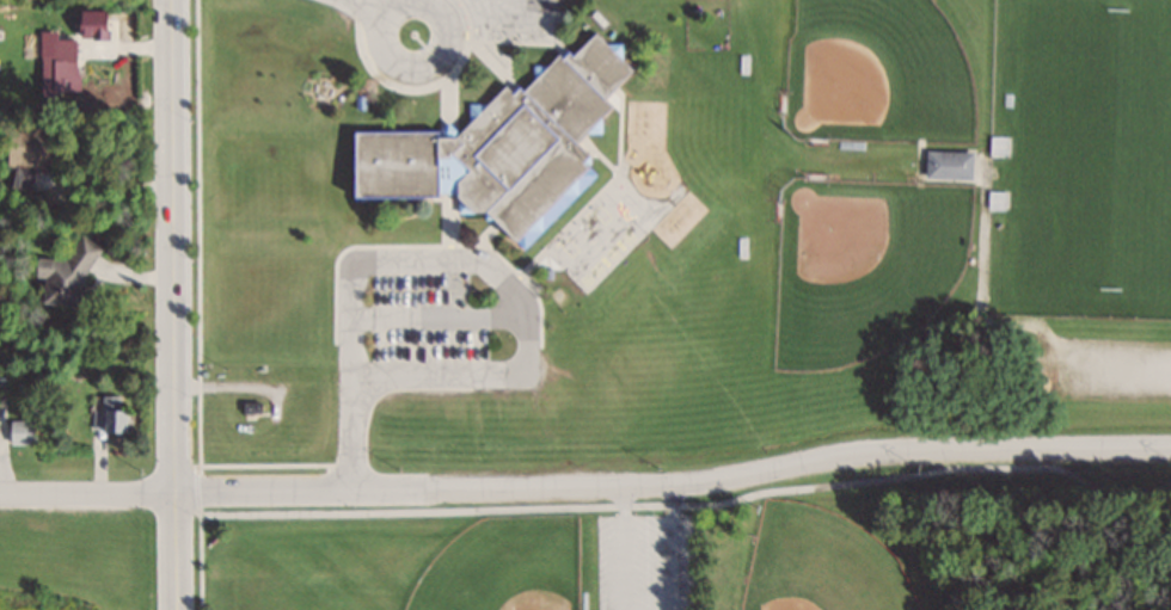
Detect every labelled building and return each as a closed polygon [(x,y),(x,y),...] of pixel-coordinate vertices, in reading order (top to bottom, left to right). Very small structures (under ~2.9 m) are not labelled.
[(347,198),(450,198),(464,213),(479,213),(510,245),(524,245),(595,177),(583,164),(583,157),(569,143),(606,108),(597,99),(627,71),(591,33),(567,55),(555,55),(520,89),(498,89),(453,132),(443,122),(433,132),(346,132),(347,198)] [(78,94),(75,39),(48,41),(49,53),(38,54),(40,96),(78,94)] [(995,155),(1014,155),(1014,137),(995,137),(995,155)] [(924,179),(970,179),(970,150),(924,150),(924,179)] [(1008,210),(1008,192),(993,192),(993,210),(1008,210)] [(39,302),(83,307),(90,241),(72,239),(70,262),(33,258),(31,278),(41,279),(39,302)] [(93,433),(122,433),(122,396),(93,396),(93,433)] [(8,445),(38,445),(38,422),(8,422),(8,445)]
